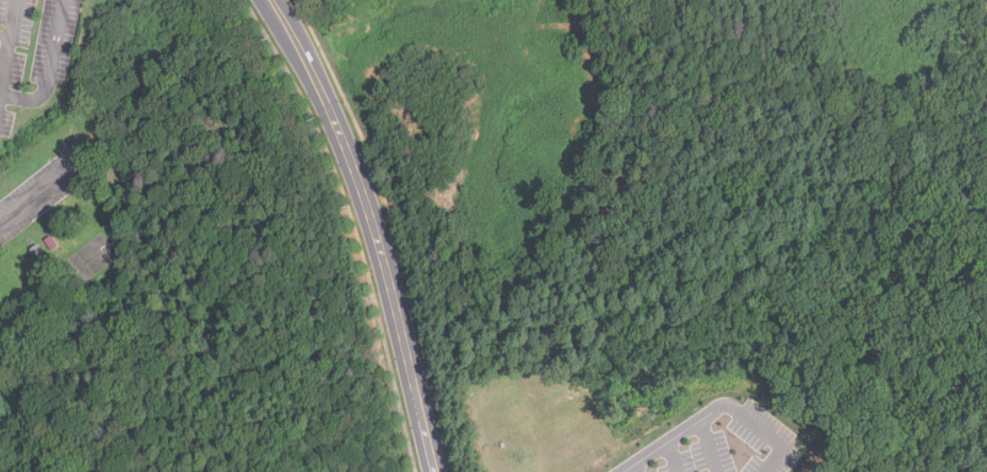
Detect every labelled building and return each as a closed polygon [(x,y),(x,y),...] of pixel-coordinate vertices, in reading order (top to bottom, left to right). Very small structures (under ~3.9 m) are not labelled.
[(28,251),(35,245),(40,251),(32,257),(28,251)]
